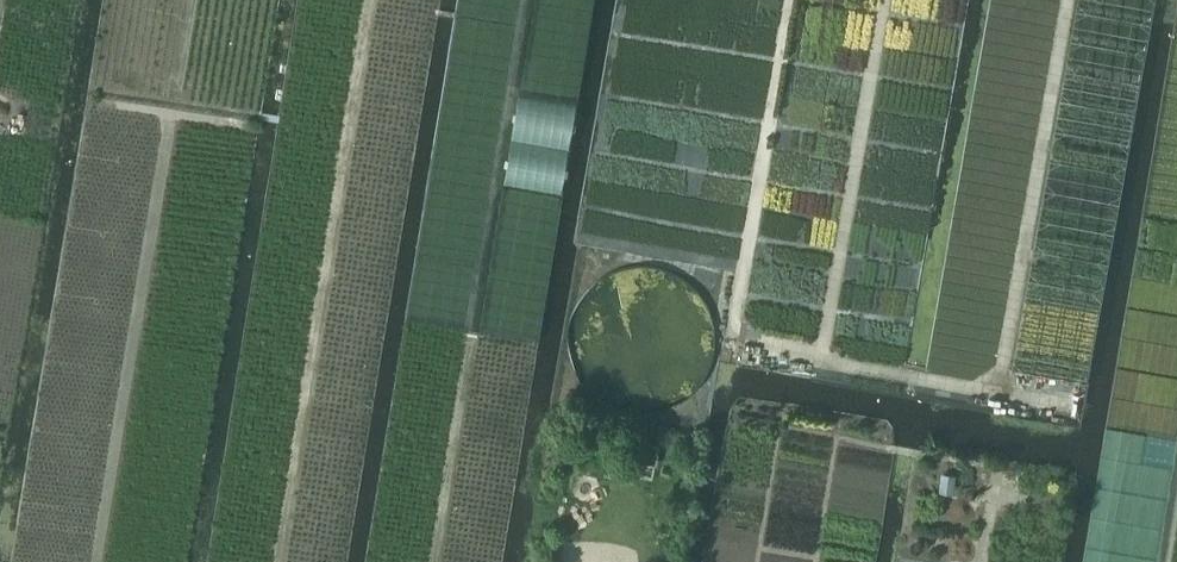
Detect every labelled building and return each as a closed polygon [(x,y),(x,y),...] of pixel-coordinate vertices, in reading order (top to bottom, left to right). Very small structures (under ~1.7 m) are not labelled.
[(940,473),(938,484),(953,486),(954,475),(940,473)]
